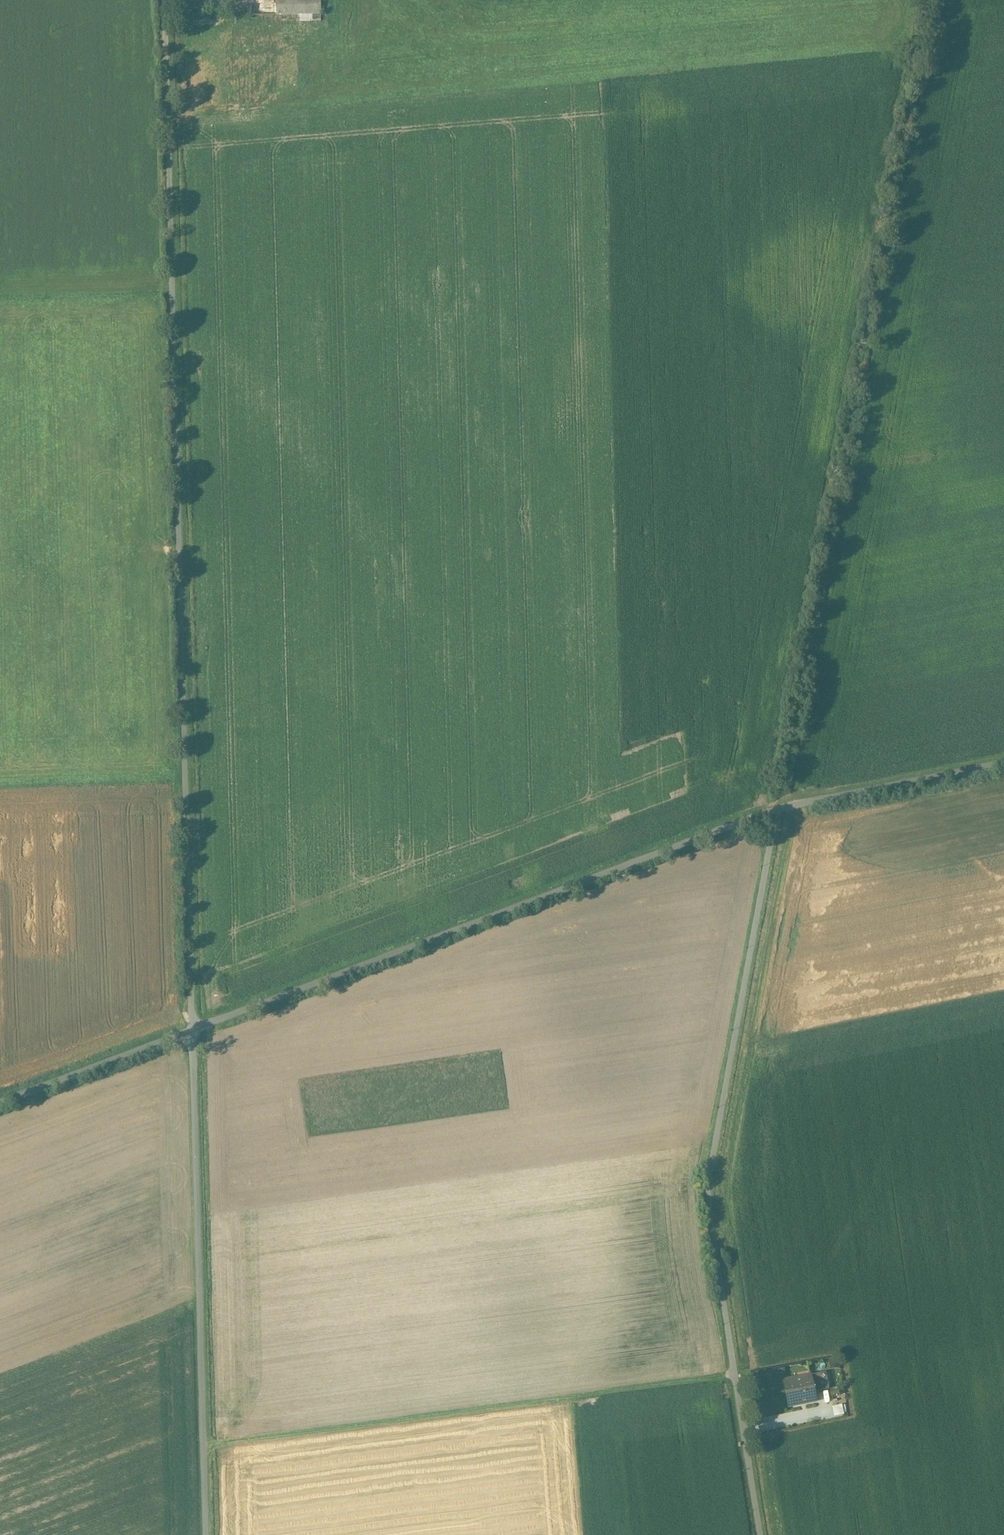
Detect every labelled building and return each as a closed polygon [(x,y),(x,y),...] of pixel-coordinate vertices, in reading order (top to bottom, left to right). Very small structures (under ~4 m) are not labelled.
[(276,8),(247,8),(247,16),(298,15),(298,22),(321,22),(320,0),(275,0),(276,8)] [(826,1372),(811,1375),(814,1392),(829,1389),(826,1372)] [(811,1375),(783,1380),(789,1406),(816,1400),(814,1392),(811,1375)]
